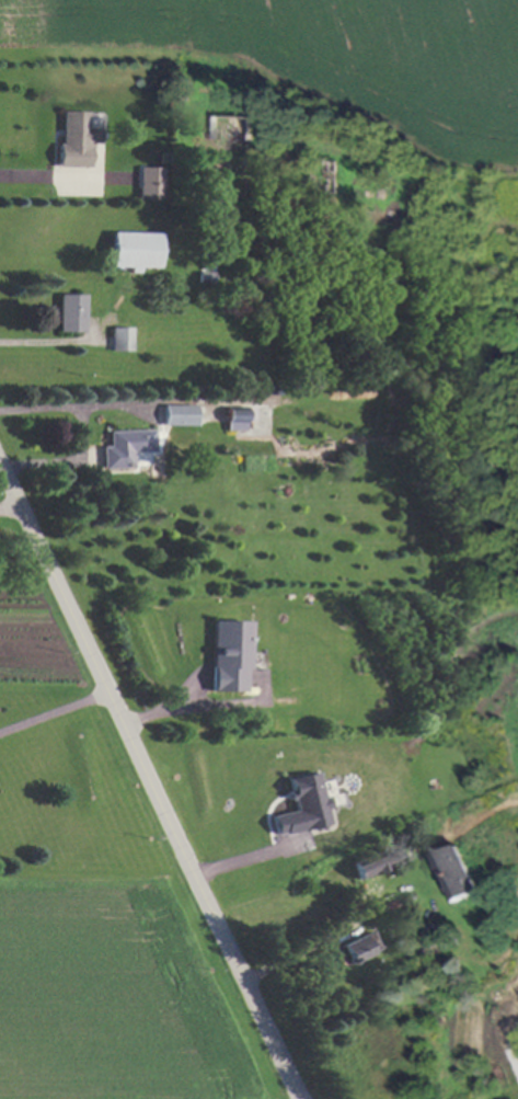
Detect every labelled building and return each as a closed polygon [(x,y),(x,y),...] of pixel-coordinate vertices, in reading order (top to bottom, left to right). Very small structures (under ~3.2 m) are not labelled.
[(86,112),(60,111),(58,166),(89,167),(89,143),(98,143),(98,127),(86,127),(86,112)] [(250,140),(251,118),(214,117),(213,139),(250,140)] [(162,167),(138,166),(137,199),(161,199),(162,167)] [(159,233),(111,232),(110,266),(129,267),(129,272),(139,272),(139,267),(158,268),(159,233)] [(84,332),(85,294),(58,294),(57,331),(84,332)] [(111,351),(132,351),(131,327),(111,327),(111,351)] [(163,425),(195,425),(195,405),(163,404),(163,425)] [(244,430),(243,422),(254,421),(253,408),(225,409),(226,431),(244,430)] [(132,467),(131,452),(153,451),(152,429),(109,431),(109,446),(101,446),(103,468),(132,467)] [(245,621),(211,620),(209,691),(244,692),(245,621)] [(271,815),(275,835),(327,824),(316,771),(285,778),(289,794),(290,794),(293,810),(271,815)] [(349,861),(355,879),(398,863),(392,845),(349,861)] [(477,893),(457,845),(431,855),(451,903),(477,893)] [(379,949),(370,930),(338,944),(346,963),(379,949)]
